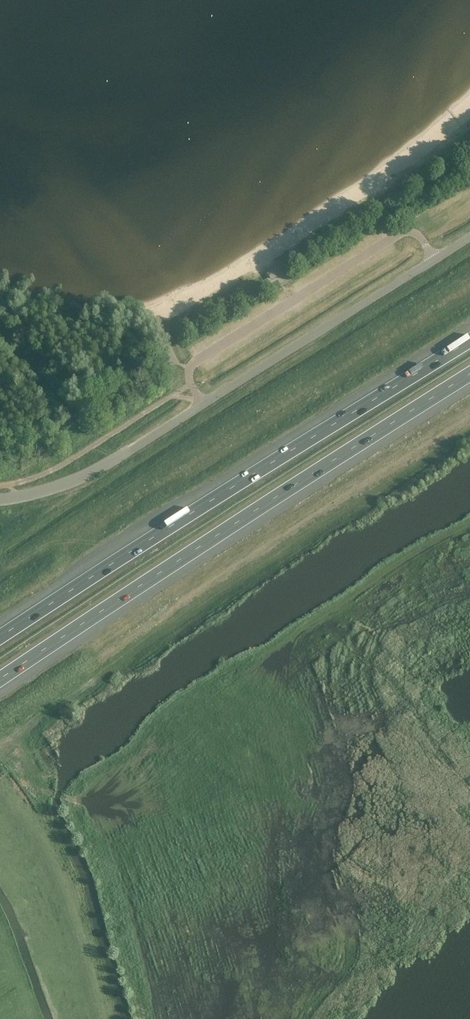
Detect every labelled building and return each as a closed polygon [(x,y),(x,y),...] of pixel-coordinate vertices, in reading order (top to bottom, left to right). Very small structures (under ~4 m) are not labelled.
[(280,276),(275,269),(268,274),(273,281),(280,276)] [(69,595),(95,578),(93,574),(66,591),(69,595)] [(151,594),(168,582),(165,578),(147,589),(151,594)]
